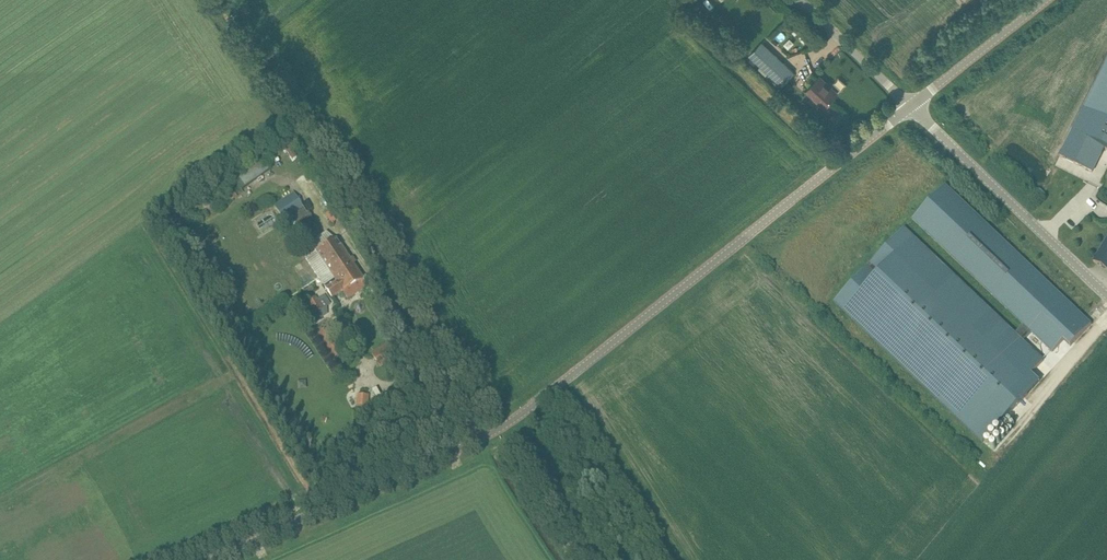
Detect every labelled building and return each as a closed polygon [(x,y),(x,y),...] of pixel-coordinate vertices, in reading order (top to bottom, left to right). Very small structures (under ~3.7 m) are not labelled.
[(762,43),(754,51),(750,55),(782,85),(794,73),(762,43)] [(1060,155),(1093,171),(1104,148),(1106,149),(1106,61),(1084,108),(1060,155)] [(827,83),(820,76),(807,90),(824,107),(836,94),(826,85),(827,83)] [(270,170),(258,153),(230,173),(242,190),(270,170)] [(867,266),(834,302),(982,442),(1040,381),(1031,373),(1044,360),(1024,341),(1032,333),(1052,352),(1065,340),(1072,346),(1093,323),(945,185),(912,219),(1023,325),(1015,333),(904,228),(871,263),(867,266)] [(239,195),(233,190),(227,195),(231,201),(239,195)] [(291,216),(300,230),(303,234),(311,228),(308,224),(314,221),(309,211),(307,213),(303,207),(294,193),(274,206),(284,221),(291,216)] [(326,214),(332,225),(344,217),(338,207),(326,214)] [(1093,261),(1106,269),(1106,238),(1093,261)] [(317,252),(306,259),(319,278),(350,260),(336,240),(317,252)] [(333,277),(323,284),(326,289),(332,298),(343,291),(348,298),(364,286),(360,280),(362,279),(353,265),(350,260),(330,272),(333,277)] [(317,299),(316,296),(307,302),(301,306),(304,311),(297,315),(304,325),(310,321),(312,324),(328,314),(327,306),(331,303),(325,294),(317,299)] [(417,373),(425,369),(420,361),(413,366),(417,373)] [(362,394),(359,394),(359,407),(368,407),(369,394),(366,394),(362,394)] [(385,416),(399,409),(392,398),(378,405),(385,416)]
